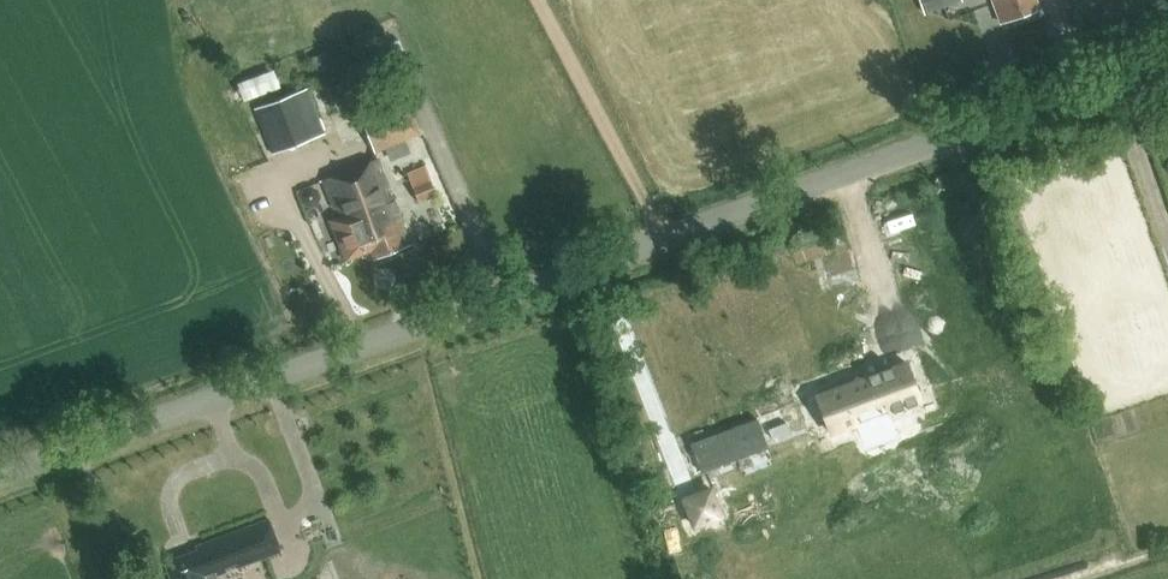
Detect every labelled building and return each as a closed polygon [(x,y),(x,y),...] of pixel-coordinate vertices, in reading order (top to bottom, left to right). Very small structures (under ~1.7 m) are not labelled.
[(962,0),(920,0),(924,13),(962,0)] [(1001,23),(1039,9),(1036,0),(992,0),(1001,23)] [(243,99),(278,84),(271,66),(235,81),(243,99)] [(308,93),(255,114),(269,151),(322,129),(308,93)] [(372,151),(381,148),(418,135),(402,96),(366,109),(357,113),(372,151)] [(369,261),(406,247),(374,160),(320,180),(333,217),(325,220),(341,261),(366,252),(369,261)] [(437,194),(424,163),(406,171),(419,201),(437,194)] [(813,390),(828,433),(919,400),(904,357),(813,390)] [(683,499),(694,526),(721,515),(710,488),(683,499)] [(217,577),(217,576),(226,573),(224,568),(235,564),(237,568),(282,552),(269,518),(195,545),(197,550),(167,561),(174,578),(216,578),(217,577)]
